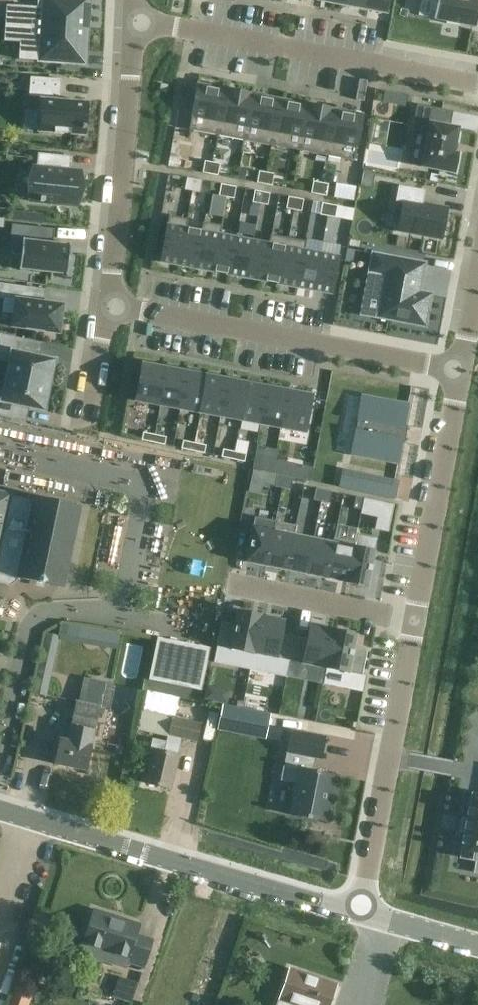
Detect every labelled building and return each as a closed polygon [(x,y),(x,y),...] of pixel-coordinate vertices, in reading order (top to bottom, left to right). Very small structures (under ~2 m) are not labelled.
[(5,23),(87,29),(89,0),(43,0),(42,8),(6,5),(5,23)] [(342,5),(364,9),(365,0),(343,0),(342,5)] [(364,9),(386,13),(388,0),(365,0),(364,9)] [(435,17),(448,20),(448,22),(460,24),(461,22),(477,25),(477,0),(438,0),(435,17)] [(87,29),(5,23),(4,41),(40,44),(39,61),(85,64),(87,29)] [(88,103),(60,101),(61,79),(30,77),(29,96),(41,97),(38,131),(86,135),(88,103)] [(198,84),(189,130),(217,135),(226,89),(198,84)] [(226,89),(217,135),(244,140),(253,94),(226,89)] [(253,94),(244,140),(271,145),(280,99),(253,94)] [(280,99),(271,145),(299,150),(307,104),(280,99)] [(307,104),(299,150),(326,155),(334,109),(307,104)] [(428,135),(422,167),(453,173),(457,154),(453,154),(457,129),(442,126),(445,110),(417,105),(412,132),(428,135)] [(334,109),(326,155),(354,161),(362,115),(334,109)] [(77,206),(80,172),(68,171),(70,157),(38,153),(36,167),(33,167),(29,201),(77,206)] [(205,161),(202,173),(210,174),(212,162),(205,161)] [(212,162),(210,174),(218,176),(220,164),(212,162)] [(371,187),(374,170),(362,168),(359,184),(371,187)] [(259,171),(257,183),(264,184),(266,173),(259,171)] [(266,173),(264,184),(272,186),(274,174),(266,173)] [(185,189),(192,191),(194,179),(187,178),(185,189)] [(194,179),(192,191),(200,192),(202,181),(194,179)] [(313,181),(311,193),(319,194),(321,183),(313,181)] [(337,181),(335,196),(357,199),(359,184),(337,181)] [(321,183),(319,194),(326,196),(328,184),(321,183)] [(219,196),(226,197),(228,185),(221,184),(219,196)] [(228,185),(226,197),(234,199),(236,187),(228,185)] [(398,185),(395,201),(403,203),(398,230),(440,238),(446,208),(422,204),(425,190),(398,185)] [(252,202),(260,204),(262,192),(255,190),(252,202)] [(262,192),(260,204),(267,205),(270,193),(262,192)] [(286,208),(294,210),(296,198),(288,197),(286,208)] [(296,198),(294,210),(301,211),(304,199),(296,198)] [(320,215),(328,216),(330,204),(322,203),(320,215)] [(330,204),(328,216),(335,218),(337,206),(330,204)] [(169,216),(160,262),(178,265),(185,228),(187,219),(169,216)] [(221,225),(204,222),(202,232),(195,268),(212,271),(219,235),(221,225)] [(12,224),(9,249),(21,251),(19,271),(20,271),(20,270),(66,275),(65,276),(67,276),(70,244),(69,244),(69,245),(40,242),(41,228),(12,224)] [(185,228),(178,265),(195,268),(202,232),(185,228)] [(219,235),(212,271),(229,274),(236,238),(219,235)] [(272,235),(270,244),(263,281),(280,284),(288,238),(272,235)] [(236,238),(229,274),(246,278),(253,241),(236,238)] [(288,238),(280,284),(297,287),(304,251),(305,241),(288,238)] [(253,241),(246,278),(263,281),(270,244),(253,241)] [(304,251),(297,287),(314,290),(320,254),(304,251)] [(320,254),(314,290),(332,294),(338,257),(320,254)] [(373,254),(370,272),(386,275),(378,317),(425,326),(431,295),(419,292),(424,264),(373,254)] [(4,299),(3,311),(14,313),(12,327),(59,333),(62,307),(62,305),(35,302),(37,288),(0,283),(0,298),(4,299)] [(0,334),(0,361),(9,363),(6,376),(49,385),(54,361),(55,362),(55,360),(53,359),(53,360),(26,354),(29,340),(0,334)] [(143,365),(137,401),(158,405),(165,368),(143,365)] [(165,368),(158,405),(179,408),(186,372),(165,368)] [(186,372),(179,408),(200,412),(207,376),(186,372)] [(6,376),(3,390),(0,389),(0,416),(13,418),(16,405),(42,410),(42,411),(44,411),(45,409),(44,409),(49,385),(6,376)] [(207,376),(200,412),(221,416),(227,380),(207,376)] [(227,380),(221,416),(242,420),(248,384),(227,380)] [(248,384),(242,420),(262,424),(269,388),(248,384)] [(269,388),(262,424),(283,428),(290,391),(269,388)] [(290,391),(283,428),(305,432),(312,396),(290,391)] [(362,398),(352,453),(396,461),(400,441),(404,442),(407,426),(403,426),(407,406),(362,398)] [(143,432),(141,440),(153,443),(155,435),(143,432)] [(155,435),(153,443),(165,445),(166,437),(155,435)] [(183,441),(181,449),(193,451),(194,443),(183,441)] [(194,443),(193,451),(205,454),(206,445),(194,443)] [(223,449),(221,457),(233,460),(234,451),(223,449)] [(234,451),(233,460),(244,462),(246,454),(234,451)] [(274,460),(273,468),(284,470),(286,462),(274,460)] [(343,470),(339,487),(363,492),(367,476),(343,470)] [(282,488),(285,476),(277,474),(274,486),(282,488)] [(293,478),(285,476),(282,488),(290,490),(293,478)] [(313,500),(321,501),(324,490),(316,488),(313,500)] [(324,490),(321,501),(329,503),(331,491),(324,490)] [(0,491),(0,583),(4,584),(17,575),(17,577),(64,587),(81,506),(34,496),(33,500),(11,496),(12,494),(0,491)] [(353,508),(361,510),(363,498),(356,497),(353,508)] [(363,498),(361,510),(361,513),(378,517),(376,528),(389,531),(394,505),(363,498)] [(275,521),(273,530),(274,530),(267,566),(287,570),(294,535),(295,535),(297,525),(275,521)] [(274,530),(273,530),(253,526),(246,562),(267,566),(274,530)] [(287,570),(307,574),(314,539),(295,535),(294,535),(287,570)] [(334,543),(327,578),(347,582),(354,547),(355,547),(356,542),(334,538),(333,542),(334,543)] [(307,574),(327,578),(334,543),(333,542),(314,539),(307,574)] [(354,547),(347,582),(368,586),(375,551),(355,547),(354,547)] [(253,653),(261,616),(237,611),(235,625),(222,622),(217,646),(253,653)] [(253,653),(289,660),(294,637),(281,634),(284,621),(261,616),(253,653)] [(294,637),(289,660),(326,668),(333,631),(310,626),(307,640),(294,637)] [(357,635),(333,631),(326,668),(362,675),(367,652),(354,649),(357,635)] [(157,637),(148,680),(201,691),(210,648),(183,642),(157,637)] [(54,763),(86,770),(91,745),(94,730),(96,730),(101,707),(108,709),(114,684),(83,677),(78,701),(76,700),(70,724),(71,724),(68,739),(60,738),(54,763)] [(217,728),(264,737),(269,714),(221,704),(217,728)] [(197,741),(201,724),(141,710),(137,728),(167,735),(166,741),(152,738),(150,749),(152,750),(145,782),(171,788),(179,752),(178,752),(181,738),(197,741)] [(290,730),(286,752),(321,759),(325,737),(290,730)] [(296,783),(290,815),(327,822),(336,775),(283,765),(280,780),(296,783)] [(465,858),(477,860),(477,795),(476,794),(465,858)] [(103,962),(126,969),(128,963),(144,968),(153,938),(136,933),(139,924),(94,909),(77,960),(101,968),(103,962)] [(277,1004),(329,1004),(336,983),(290,968),(280,998),(277,1004)] [(8,1004),(28,1004),(35,985),(17,979),(8,1004)] [(112,997),(131,1003),(135,991),(116,984),(112,997)]
